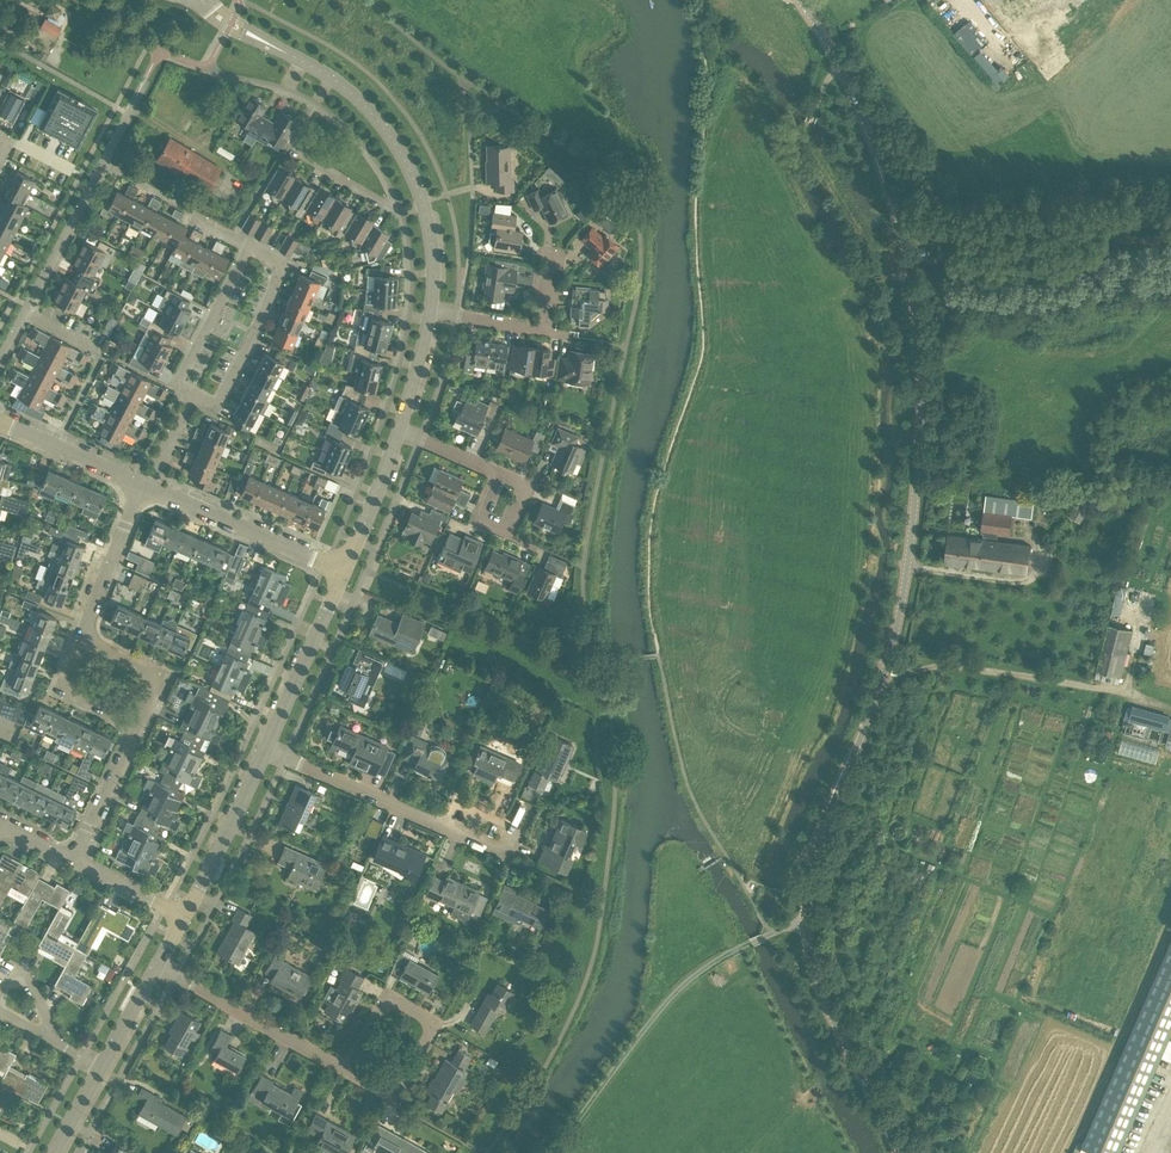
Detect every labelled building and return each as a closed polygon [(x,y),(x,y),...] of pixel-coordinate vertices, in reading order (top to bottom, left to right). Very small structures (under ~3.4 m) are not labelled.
[(61,27),(53,22),(55,19),(56,19),(61,9),(51,3),(45,13),(49,16),(47,19),(45,18),(41,26),(56,35),(61,27)] [(21,70),(17,76),(30,83),(33,77),(21,70)] [(15,77),(8,73),(2,84),(9,87),(15,77)] [(39,80),(34,88),(43,92),(47,84),(39,80)] [(991,83),(990,85),(996,91),(1001,86),(998,83),(995,80),(991,83)] [(21,94),(28,98),(34,87),(27,83),(21,94)] [(13,85),(3,103),(9,106),(19,88),(13,85)] [(56,86),(38,121),(74,141),(93,105),(56,86)] [(244,140),(252,145),(257,136),(266,121),(259,117),(266,106),(263,104),(261,101),(260,100),(258,99),(253,98),(250,97),(237,119),(252,128),(244,140)] [(257,136),(252,145),(256,138),(266,144),(270,138),(282,146),(296,121),(293,119),(291,115),(290,114),(288,114),(286,114),(284,114),(281,112),(273,126),(266,121),(257,136)] [(221,168),(198,154),(170,137),(156,160),(207,191),(221,168)] [(220,145),(217,151),(232,160),(235,155),(220,145)] [(514,146),(488,146),(489,168),(487,168),(487,182),(496,182),(497,191),(513,191),(513,179),(511,179),(510,149),(514,149),(514,146)] [(276,169),(265,188),(271,192),(273,201),(278,204),(282,198),(294,176),(288,173),(285,174),(276,169)] [(6,176),(4,180),(29,192),(35,181),(17,172),(13,180),(6,176)] [(282,198),(287,202),(290,211),(300,217),(305,209),(317,190),(294,176),(282,198)] [(10,198),(22,204),(23,204),(29,192),(4,180),(2,184),(9,187),(5,195),(10,198)] [(116,193),(111,190),(100,212),(105,214),(108,209),(119,215),(134,187),(129,185),(124,195),(117,191),(116,193)] [(139,189),(134,187),(119,215),(131,221),(140,203),(134,199),(139,189)] [(542,196),(539,189),(527,195),(534,210),(542,206),(549,222),(567,213),(561,199),(562,199),(563,197),(563,195),(562,193),(560,191),(558,191),(557,191),(556,189),(542,196)] [(322,219),(335,197),(329,193),(327,196),(317,190),(305,209),(311,212),(313,222),(319,225),(322,219)] [(157,199),(152,197),(147,207),(140,203),(131,221),(128,226),(140,232),(142,227),(157,199)] [(335,197),(322,219),(328,223),(330,231),(341,238),(344,232),(356,213),(340,204),(341,201),(335,197)] [(22,218),(28,207),(23,204),(22,204),(10,198),(6,206),(0,202),(0,207),(22,218)] [(142,227),(153,233),(163,215),(156,211),(161,201),(157,199),(142,227)] [(587,204),(578,214),(584,221),(594,210),(587,204)] [(22,218),(0,207),(0,211),(3,213),(0,218),(0,221),(16,229),(22,218)] [(605,218),(597,210),(591,218),(599,225),(605,218)] [(493,211),(489,241),(493,247),(493,249),(519,253),(521,243),(518,243),(520,230),(514,229),(516,215),(493,211)] [(241,228),(247,232),(256,217),(249,213),(241,228)] [(366,220),(356,213),(344,232),(350,236),(353,245),(358,248),(359,245),(372,223),(374,221),(368,217),(366,220)] [(153,233),(165,239),(175,221),(163,215),(153,233)] [(256,217),(247,232),(253,235),(261,220),(256,217)] [(267,224),(267,223),(261,220),(253,235),(259,239),(267,224)] [(16,229),(0,221),(0,235),(10,240),(16,229)] [(182,235),(186,227),(175,221),(165,239),(175,244),(176,244),(182,235)] [(268,221),(267,223),(267,224),(259,239),(266,243),(276,226),(268,221)] [(378,227),(372,223),(359,245),(365,249),(368,261),(383,257),(391,242),(386,239),(387,236),(377,230),(378,227)] [(188,238),(182,235),(176,244),(175,244),(171,252),(183,258),(198,230),(194,228),(188,238)] [(600,266),(618,246),(605,234),(603,238),(591,228),(581,239),(593,249),(588,254),(600,266)] [(180,264),(191,271),(192,270),(198,258),(204,247),(197,243),(202,233),(198,230),(183,258),(180,264)] [(287,234),(278,250),(284,253),(293,238),(287,234)] [(10,240),(0,235),(0,250),(4,252),(10,240)] [(293,238),(284,253),(290,256),(293,252),(299,241),(293,238)] [(213,246),(218,249),(221,243),(216,240),(213,246)] [(116,249),(100,241),(97,247),(84,241),(78,253),(100,264),(106,252),(112,256),(116,249)] [(299,241),(293,252),(299,255),(300,254),(305,244),(299,241)] [(305,244),(300,254),(305,257),(310,247),(305,244)] [(144,251),(133,245),(129,252),(140,258),(144,251)] [(192,270),(191,271),(203,277),(203,276),(206,270),(216,253),(204,247),(198,258),(192,270)] [(94,276),(100,264),(78,253),(72,265),(84,271),(81,277),(97,285),(100,279),(94,276)] [(218,276),(228,259),(216,253),(206,270),(218,276)] [(496,260),(495,266),(487,265),(484,283),(486,283),(484,298),(502,301),(504,290),(513,291),(518,264),(496,260)] [(319,271),(330,276),(333,269),(321,266),(319,271)] [(395,291),(395,289),(397,289),(398,279),(396,278),(396,276),(382,276),(382,268),(366,267),(366,275),(375,276),(374,289),(395,291)] [(133,269),(128,279),(136,283),(141,273),(133,269)] [(314,294),(319,283),(323,285),(326,276),(311,270),(308,276),(300,273),(295,286),(314,294)] [(93,292),(97,285),(81,277),(78,283),(65,277),(59,289),(81,300),(87,289),(93,292)] [(308,307),(311,301),(320,304),(322,298),(314,295),(314,294),(295,286),(289,298),(308,307)] [(575,289),(573,289),(572,305),(571,305),(570,315),(571,315),(570,323),(578,323),(578,326),(590,327),(590,318),(592,318),(599,313),(599,310),(608,311),(609,299),(606,299),(606,291),(599,291),(599,290),(590,289),(590,287),(576,286),(575,289)] [(74,312),(81,300),(59,289),(53,301),(62,306),(74,312)] [(364,303),(363,310),(379,312),(380,304),(394,305),(395,291),(374,289),(373,303),(364,303)] [(170,299),(164,311),(185,322),(191,310),(179,304),(183,298),(167,290),(164,296),(170,299)] [(303,320),(308,307),(289,298),(284,311),(303,320)] [(333,309),(340,312),(342,307),(336,304),(333,309)] [(278,318),(280,319),(278,324),(297,332),(303,320),(284,311),(282,310),(278,318)] [(362,316),(359,329),(388,336),(388,335),(390,335),(393,325),(391,324),(391,323),(378,320),(379,312),(363,310),(362,316)] [(140,322),(148,326),(164,334),(167,328),(179,335),(185,322),(164,311),(163,313),(157,311),(152,321),(143,316),(140,322)] [(117,320),(123,323),(127,315),(121,312),(117,320)] [(111,316),(103,331),(109,334),(117,319),(111,316)] [(297,332),(278,324),(273,337),(292,345),(297,332)] [(44,346),(39,356),(50,361),(61,341),(33,326),(29,334),(34,336),(32,340),(44,346)] [(145,348),(166,359),(172,347),(160,341),(164,334),(148,326),(145,333),(151,336),(145,348)] [(355,342),(354,349),(370,353),(372,347),(385,350),(388,336),(359,329),(355,342)] [(109,337),(117,341),(120,335),(112,330),(109,337)] [(486,366),(489,343),(490,343),(490,341),(476,339),(476,345),(468,344),(464,370),(472,371),(474,364),(486,366)] [(61,341),(50,361),(61,367),(66,357),(79,364),(81,361),(85,363),(89,355),(61,341)] [(326,345),(324,351),(333,353),(335,344),(327,342),(326,345)] [(490,343),(489,343),(486,366),(498,367),(497,373),(503,374),(507,346),(490,343)] [(527,375),(531,375),(533,360),(535,348),(519,345),(518,356),(512,355),(510,368),(527,371),(527,375)] [(29,376),(39,381),(50,361),(39,356),(22,347),(18,354),(23,357),(22,360),(34,367),(29,376)] [(129,363),(145,371),(148,365),(160,371),(166,359),(145,348),(139,359),(132,356),(129,363)] [(533,360),(531,375),(535,376),(536,372),(553,374),(554,364),(548,363),(550,350),(535,348),(533,360)] [(368,361),(370,353),(354,349),(349,371),(358,373),(378,378),(381,364),(368,361)] [(266,353),(259,365),(277,374),(282,365),(292,370),(297,361),(277,351),(274,357),(266,353)] [(593,354),(570,351),(569,359),(561,358),(558,377),(566,378),(566,380),(585,383),(587,372),(590,372),(593,354)] [(61,367),(50,361),(39,381),(50,387),(50,386),(55,377),(68,384),(70,381),(74,383),(78,375),(61,367)] [(125,381),(120,390),(120,391),(130,396),(141,376),(114,361),(110,369),(114,371),(113,374),(125,381)] [(305,363),(303,367),(313,374),(315,367),(305,363)] [(259,365),(253,377),(271,387),(277,374),(259,365)] [(11,380),(23,387),(13,406),(24,412),(28,402),(39,381),(29,376),(12,367),(8,375),(12,377),(11,380)] [(378,378),(358,373),(354,386),(346,384),(344,390),(359,395),(362,388),(374,391),(378,378)] [(141,376),(130,396),(141,402),(141,401),(146,392),(159,399),(160,395),(164,397),(168,390),(141,376)] [(265,399),(271,387),(253,377),(247,389),(265,399)] [(45,411),(39,408),(44,397),(57,404),(58,401),(63,403),(67,395),(50,386),(50,387),(39,381),(28,402),(24,412),(41,419),(45,411)] [(109,411),(120,416),(130,396),(120,391),(120,390),(103,381),(99,389),(103,391),(102,394),(115,401),(109,411)] [(307,390),(301,387),(296,395),(305,399),(307,396),(305,395),(307,390)] [(247,389),(240,401),(258,411),(264,414),(270,401),(265,399),(247,389)] [(336,409),(363,421),(364,420),(365,421),(370,411),(368,410),(369,408),(357,403),(359,395),(344,390),(336,409)] [(130,396),(120,416),(130,422),(131,421),(135,412),(148,419),(150,416),(154,418),(158,410),(141,401),(141,402),(130,396)] [(464,403),(456,399),(453,407),(459,412),(455,420),(467,426),(465,429),(477,435),(483,420),(482,419),(484,414),(492,417),(498,404),(490,401),(488,405),(476,400),(475,404),(466,400),(464,403)] [(234,414),(236,415),(233,421),(248,429),(258,411),(240,401),(234,414)] [(103,433),(99,440),(105,444),(109,437),(120,416),(109,411),(92,402),(88,409),(93,412),(91,415),(104,421),(98,431),(103,433)] [(292,405),(288,411),(295,415),(298,409),(292,405)] [(336,409),(330,422),(327,421),(324,427),(342,435),(345,428),(357,434),(363,421),(336,409)] [(309,419),(312,414),(303,410),(301,415),(309,419)] [(291,422),(295,415),(288,411),(284,419),(291,422)] [(109,437),(105,444),(112,447),(115,440),(119,442),(125,432),(137,439),(139,436),(143,438),(147,431),(131,421),(130,422),(120,416),(109,437)] [(567,420),(556,416),(554,422),(565,425),(567,420)] [(305,419),(299,417),(296,423),(301,425),(302,424),(305,419)] [(541,424),(548,427),(551,420),(544,417),(541,424)] [(205,435),(210,438),(224,444),(229,431),(211,423),(205,435)] [(322,433),(325,434),(324,435),(333,439),(327,452),(346,460),(352,447),(340,442),(342,435),(324,427),(322,433)] [(533,440),(506,428),(497,448),(515,455),(514,458),(524,462),(529,448),(538,452),(545,434),(537,431),(533,440)] [(572,472),(582,447),(575,444),(578,436),(558,428),(552,443),(559,446),(552,464),(572,472)] [(224,444),(210,438),(205,435),(200,447),(219,455),(224,444)] [(195,459),(198,460),(213,467),(219,455),(200,447),(195,459)] [(314,460),(311,467),(310,467),(325,474),(328,467),(340,472),(346,460),(327,452),(322,464),(314,460)] [(195,459),(191,457),(185,455),(183,459),(193,463),(190,471),(197,474),(194,481),(211,488),(214,481),(209,478),(213,467),(198,460),(195,459)] [(273,455),(270,462),(278,465),(280,458),(273,455)] [(5,462),(0,461),(0,477),(7,479),(11,464),(5,462)] [(240,479),(239,483),(244,485),(241,494),(254,500),(262,481),(249,476),(254,463),(248,461),(240,479)] [(290,471),(295,473),(298,466),(293,463),(290,471)] [(298,466),(295,473),(300,475),(303,468),(298,466)] [(456,495),(468,501),(471,494),(459,489),(463,479),(440,469),(434,483),(456,493),(456,495)] [(53,499),(56,494),(63,476),(49,470),(46,476),(38,472),(34,486),(33,486),(32,490),(53,499)] [(34,486),(38,472),(31,471),(27,484),(33,486),(34,486)] [(63,476),(56,494),(70,500),(78,482),(63,476)] [(239,483),(240,479),(233,476),(227,489),(235,492),(239,483)] [(10,479),(7,479),(0,477),(0,485),(8,487),(10,479)] [(328,478),(323,477),(320,484),(324,486),(328,478)] [(262,481),(254,500),(266,505),(274,487),(262,481)] [(557,489),(566,493),(569,485),(560,481),(557,489)] [(84,506),(92,488),(78,482),(70,500),(84,506)] [(465,506),(468,501),(456,495),(456,493),(434,483),(426,501),(449,511),(453,501),(465,506)] [(279,510),(287,492),(274,487),(266,505),(279,510)] [(97,518),(99,512),(107,494),(92,488),(84,506),(87,507),(84,513),(97,518)] [(291,516),(299,497),(287,492),(279,510),(291,516)] [(1,501),(27,508),(29,501),(3,494),(1,501)] [(1013,515),(1032,518),(1034,501),(987,495),(982,530),(984,531),(983,538),(949,533),(945,563),(1028,574),(1032,544),(997,539),(998,533),(1010,535),(1013,515)] [(299,497),(291,516),(303,521),(311,503),(299,497)] [(317,527),(328,500),(322,497),(318,505),(311,503),(303,521),(317,527)] [(542,504),(535,521),(558,531),(562,523),(571,524),(574,505),(562,500),(558,511),(542,504)] [(1070,516),(1080,523),(1090,507),(1080,500),(1070,516)] [(0,504),(0,515),(2,509),(21,514),(19,520),(23,521),(25,515),(27,508),(1,501),(0,504)] [(449,515),(432,507),(429,514),(421,510),(419,515),(411,511),(403,530),(413,534),(410,540),(421,544),(423,539),(430,541),(440,518),(446,521),(449,515)] [(148,536),(162,543),(170,525),(156,519),(148,536)] [(68,524),(66,531),(65,532),(68,533),(72,534),(75,527),(68,524)] [(170,525),(162,543),(176,549),(184,531),(170,525)] [(53,542),(50,550),(61,554),(78,561),(84,546),(77,544),(79,537),(72,534),(68,533),(65,532),(66,531),(53,527),(51,532),(61,536),(58,544),(53,542)] [(79,537),(82,538),(85,539),(88,532),(75,527),(72,534),(79,537)] [(184,531),(176,549),(190,555),(198,537),(184,531)] [(483,542),(465,534),(463,538),(450,532),(438,560),(452,566),(454,563),(471,570),(483,542)] [(190,555),(205,561),(212,544),(198,537),(190,555)] [(14,552),(17,545),(0,541),(0,548),(14,552)] [(228,569),(231,560),(224,557),(227,550),(212,544),(205,561),(219,568),(217,573),(224,576),(228,569)] [(20,546),(18,554),(23,556),(26,548),(20,546)] [(7,557),(5,563),(10,565),(12,559),(13,559),(14,552),(0,548),(0,556),(7,557)] [(485,568),(513,580),(509,588),(517,592),(525,575),(517,572),(522,559),(510,554),(509,556),(494,549),(485,568)] [(51,556),(48,566),(49,566),(72,575),(78,561),(61,554),(50,550),(48,555),(51,556)] [(234,553),(231,560),(228,569),(236,572),(242,557),(234,553)] [(138,563),(151,568),(154,561),(141,556),(138,563)] [(528,590),(546,598),(556,574),(561,576),(565,567),(547,559),(544,568),(538,566),(528,590)] [(149,574),(151,568),(138,563),(136,569),(149,574)] [(39,579),(43,581),(67,590),(72,575),(49,566),(48,566),(43,580),(39,579)] [(285,583),(285,582),(284,581),(286,576),(264,566),(257,582),(287,595),(291,585),(291,586),(291,585),(285,583)] [(22,573),(13,570),(9,583),(17,586),(19,577),(20,577),(22,573)] [(236,574),(228,570),(224,581),(232,584),(236,574)] [(422,580),(429,583),(432,574),(426,572),(422,580)] [(146,579),(134,573),(131,579),(144,585),(146,579)] [(169,584),(172,576),(167,574),(163,582),(169,584)] [(43,581),(39,579),(36,586),(47,590),(44,598),(61,604),(67,590),(43,581)] [(141,592),(144,585),(131,579),(128,586),(141,592)] [(185,582),(180,579),(176,587),(182,590),(185,582)] [(257,582),(248,603),(269,612),(272,606),(273,607),(275,602),(277,602),(277,601),(283,604),(287,595),(257,582)] [(211,606),(215,598),(218,590),(211,587),(204,602),(211,606)] [(28,590),(25,597),(40,602),(42,596),(40,595),(28,590)] [(181,593),(175,591),(171,599),(177,601),(181,593)] [(22,605),(36,611),(39,605),(24,599),(22,605)] [(211,606),(204,602),(202,610),(208,612),(211,606)] [(248,603),(238,625),(268,638),(272,629),(266,627),(266,625),(265,625),(268,619),(266,619),(269,612),(248,603)] [(132,611),(118,605),(110,622),(125,628),(132,611)] [(38,611),(33,626),(50,633),(56,618),(38,611)] [(125,628),(139,635),(146,618),(132,611),(125,628)] [(378,615),(371,632),(412,650),(424,623),(404,614),(400,624),(378,615)] [(139,635),(153,641),(160,624),(146,618),(139,635)] [(1103,647),(1128,653),(1134,630),(1109,623),(1103,647)] [(175,630),(160,624),(153,641),(167,648),(175,630)] [(167,648),(181,654),(185,646),(189,648),(196,633),(178,625),(175,631),(175,630),(167,648)] [(238,625),(228,647),(249,657),(252,650),(254,651),(256,645),(257,646),(258,644),(264,647),(268,638),(238,625)] [(27,641),(44,647),(50,633),(33,626),(27,641)] [(440,630),(437,638),(442,640),(446,633),(440,630)] [(21,655),(39,662),(44,647),(27,641),(21,655)] [(247,663),(249,657),(228,647),(219,669),(249,682),(252,673),(247,670),(247,669),(246,668),(248,664),(247,663)] [(1122,676),(1128,653),(1103,647),(1097,670),(1122,676)] [(338,684),(359,693),(370,671),(374,673),(378,666),(381,667),(384,659),(363,650),(355,667),(347,664),(338,684)] [(10,667),(33,676),(39,662),(21,655),(16,653),(10,667)] [(20,689),(27,691),(27,692),(33,676),(10,667),(8,666),(2,684),(5,691),(17,695),(20,689)] [(215,693),(230,700),(233,694),(235,695),(237,689),(238,690),(238,689),(244,691),(249,682),(219,669),(210,690),(215,693)] [(330,669),(324,685),(328,687),(335,671),(330,669)] [(485,670),(482,676),(489,680),(493,673),(485,670)] [(416,683),(425,687),(429,678),(420,674),(416,683)] [(210,690),(200,685),(195,695),(189,692),(185,701),(190,704),(190,705),(191,706),(181,728),(185,729),(196,734),(215,693),(210,690)] [(201,748),(206,738),(218,744),(222,734),(216,732),(217,730),(216,730),(230,700),(215,693),(196,734),(191,744),(201,748)] [(4,701),(0,708),(0,714),(4,716),(10,704),(4,701)] [(10,719),(16,706),(10,704),(4,716),(10,719)] [(40,704),(35,715),(30,712),(30,713),(24,725),(43,735),(55,711),(40,704)] [(17,722),(18,719),(23,710),(16,706),(10,719),(17,722)] [(1132,707),(1128,721),(1168,731),(1170,721),(1170,718),(1132,707)] [(18,719),(17,722),(24,725),(30,713),(23,710),(18,719)] [(55,711),(43,735),(58,742),(69,718),(55,711)] [(83,724),(69,718),(58,742),(72,748),(83,724)] [(86,755),(97,731),(83,724),(72,748),(86,755)] [(331,729),(327,738),(334,741),(332,744),(353,753),(349,762),(374,774),(386,746),(340,726),(338,732),(331,729)] [(185,729),(180,740),(169,735),(164,744),(170,747),(169,749),(171,749),(160,771),(164,773),(175,778),(191,744),(196,734),(185,729)] [(93,773),(87,770),(88,767),(96,750),(104,754),(111,738),(97,731),(86,755),(80,766),(77,773),(89,779),(93,773)] [(551,788),(555,779),(556,780),(572,744),(550,734),(542,752),(540,751),(533,761),(538,763),(529,783),(543,790),(545,785),(551,788)] [(425,743),(411,736),(401,758),(413,762),(412,767),(439,779),(449,756),(443,754),(444,752),(443,751),(443,750),(442,749),(441,748),(439,747),(438,746),(437,746),(436,745),(434,745),(433,745),(431,745),(429,745),(429,746),(428,747),(424,745),(425,743)] [(1160,748),(1122,737),(1118,753),(1155,763),(1160,748)] [(15,744),(23,747),(26,741),(18,738),(15,744)] [(177,790),(182,780),(197,787),(201,777),(196,774),(197,773),(196,773),(206,751),(201,748),(191,744),(175,778),(171,787),(177,790)] [(521,764),(479,746),(477,752),(476,751),(474,754),(475,754),(473,761),(476,762),(473,769),(494,779),(496,773),(513,781),(521,764)] [(10,756),(15,758),(18,750),(14,748),(10,756)] [(45,758),(49,760),(53,751),(48,749),(45,758)] [(18,750),(15,758),(19,760),(23,752),(18,750)] [(53,751),(49,760),(53,762),(57,753),(53,751)] [(6,775),(11,767),(0,762),(0,788),(6,775)] [(47,763),(45,768),(43,771),(48,773),(51,766),(47,763)] [(74,763),(70,770),(77,773),(80,766),(74,763)] [(164,773),(159,784),(148,778),(144,787),(149,790),(149,791),(150,792),(139,814),(140,814),(154,821),(171,787),(175,778),(164,773)] [(66,780),(72,783),(75,777),(69,774),(66,780)] [(6,775),(0,788),(0,793),(12,799),(20,782),(6,775)] [(24,775),(20,782),(12,799),(27,806),(38,781),(24,775)] [(66,795),(54,819),(69,826),(77,809),(76,809),(79,805),(77,801),(75,800),(75,799),(71,797),(77,785),(85,789),(88,783),(75,777),(72,783),(66,795)] [(38,781),(27,806),(40,812),(52,788),(38,781)] [(311,803),(318,806),(322,797),(315,794),(316,793),(296,784),(279,822),(295,829),(300,817),(304,819),(311,803)] [(157,834),(161,823),(176,830),(181,821),(175,818),(176,816),(175,816),(186,794),(177,790),(171,787),(154,821),(150,830),(157,834)] [(52,788),(40,812),(54,819),(66,795),(52,788)] [(135,825),(127,822),(123,831),(129,834),(128,835),(129,835),(122,850),(120,850),(116,859),(133,867),(150,830),(154,821),(140,814),(135,825)] [(539,859),(562,870),(562,869),(566,870),(571,857),(568,855),(575,841),(580,843),(586,830),(580,828),(581,828),(561,819),(549,847),(546,845),(539,859)] [(157,834),(150,830),(133,867),(133,868),(132,870),(140,873),(141,871),(142,872),(144,868),(156,873),(160,864),(154,861),(155,860),(155,859),(165,838),(157,834)] [(404,874),(415,879),(426,854),(383,835),(374,857),(386,862),(387,859),(407,868),(404,874)] [(327,864),(285,846),(278,862),(291,868),(289,873),(317,886),(327,864)] [(0,859),(0,905),(7,892),(24,902),(28,896),(38,878),(40,874),(28,867),(27,869),(11,860),(12,858),(3,853),(0,859)] [(353,861),(351,866),(362,871),(364,865),(353,861)] [(439,896),(456,903),(452,912),(468,919),(472,911),(480,915),(487,897),(479,893),(480,891),(447,876),(445,880),(434,875),(426,894),(437,899),(439,896)] [(24,930),(42,898),(60,908),(70,890),(57,883),(54,887),(38,878),(28,896),(24,902),(15,919),(12,923),(24,930)] [(161,883),(152,879),(150,885),(159,889),(161,883)] [(81,893),(82,885),(74,884),(73,892),(81,893)] [(507,912),(539,926),(547,909),(525,900),(526,898),(514,893),(512,899),(501,894),(493,912),(505,917),(507,912)] [(78,941),(87,946),(90,948),(103,926),(120,935),(130,917),(118,910),(116,914),(99,904),(78,941)] [(238,962),(255,932),(245,927),(252,915),(238,908),(232,919),(235,920),(218,951),(238,962)] [(75,947),(58,937),(71,916),(59,909),(38,946),(54,955),(52,958),(65,965),(75,947)] [(348,932),(354,920),(344,915),(338,927),(348,932)] [(6,919),(0,916),(0,954),(7,942),(3,940),(7,932),(19,939),(24,930),(12,923),(6,919)] [(1097,1152),(1120,1152),(1170,1036),(1170,941),(1082,1146),(1097,1152)] [(75,947),(65,965),(54,984),(70,994),(68,997),(81,1005),(92,987),(74,976),(87,954),(84,952),(75,947)] [(311,975),(283,960),(285,956),(277,951),(265,972),(273,976),(270,980),(281,986),(282,983),(301,994),(311,975)] [(430,991),(439,974),(400,952),(391,969),(430,991)] [(110,967),(104,978),(115,985),(122,973),(110,967)] [(325,1010),(345,1021),(363,991),(354,986),(360,975),(346,967),(339,979),(342,980),(325,1010)] [(497,984),(488,1000),(485,998),(475,1017),(489,1024),(497,1009),(502,1012),(512,993),(497,984)] [(190,1038),(196,1041),(201,1033),(195,1029),(198,1022),(180,1012),(172,1026),(175,1027),(165,1045),(181,1054),(190,1038)] [(232,1036),(221,1030),(210,1050),(217,1054),(214,1058),(237,1071),(245,1056),(246,1054),(239,1050),(238,1052),(226,1045),(232,1036)] [(9,1068),(17,1054),(3,1047),(1,1050),(0,1050),(0,1069),(6,1072),(9,1068)] [(441,1110),(461,1076),(463,1077),(467,1071),(464,1069),(472,1056),(459,1049),(451,1062),(446,1059),(435,1078),(433,1077),(426,1091),(432,1094),(427,1102),(441,1110)] [(30,1098),(38,1103),(48,1085),(27,1073),(25,1077),(9,1068),(6,1072),(0,1083),(0,1111),(12,1089),(30,1098)] [(260,1076),(252,1090),(265,1097),(263,1100),(289,1114),(302,1090),(294,1086),(291,1092),(260,1076)] [(145,1100),(138,1113),(176,1134),(186,1116),(160,1102),(162,1099),(142,1088),(137,1096),(145,1100)] [(929,1099),(923,1113),(933,1117),(938,1103),(929,1099)] [(315,1113),(307,1129),(319,1136),(317,1141),(340,1152),(346,1152),(356,1135),(315,1113)] [(299,1124),(303,1127),(308,1118),(303,1116),(299,1124)] [(365,1146),(377,1152),(427,1152),(422,1150),(423,1148),(403,1137),(402,1139),(390,1132),(391,1130),(378,1123),(365,1146)] [(242,1142),(239,1147),(245,1150),(248,1145),(242,1142)] [(133,1152),(116,1143),(110,1152),(133,1152)]
